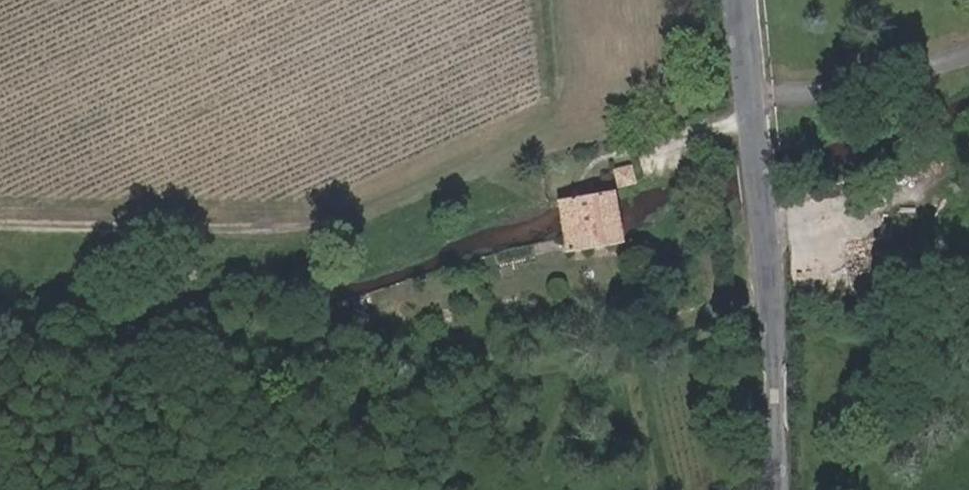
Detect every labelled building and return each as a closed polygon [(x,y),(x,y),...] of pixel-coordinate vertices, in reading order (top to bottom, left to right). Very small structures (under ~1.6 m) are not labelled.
[(619,236),(611,196),(610,191),(553,201),(553,204),(561,242),(563,253),(620,240),(619,236)]
